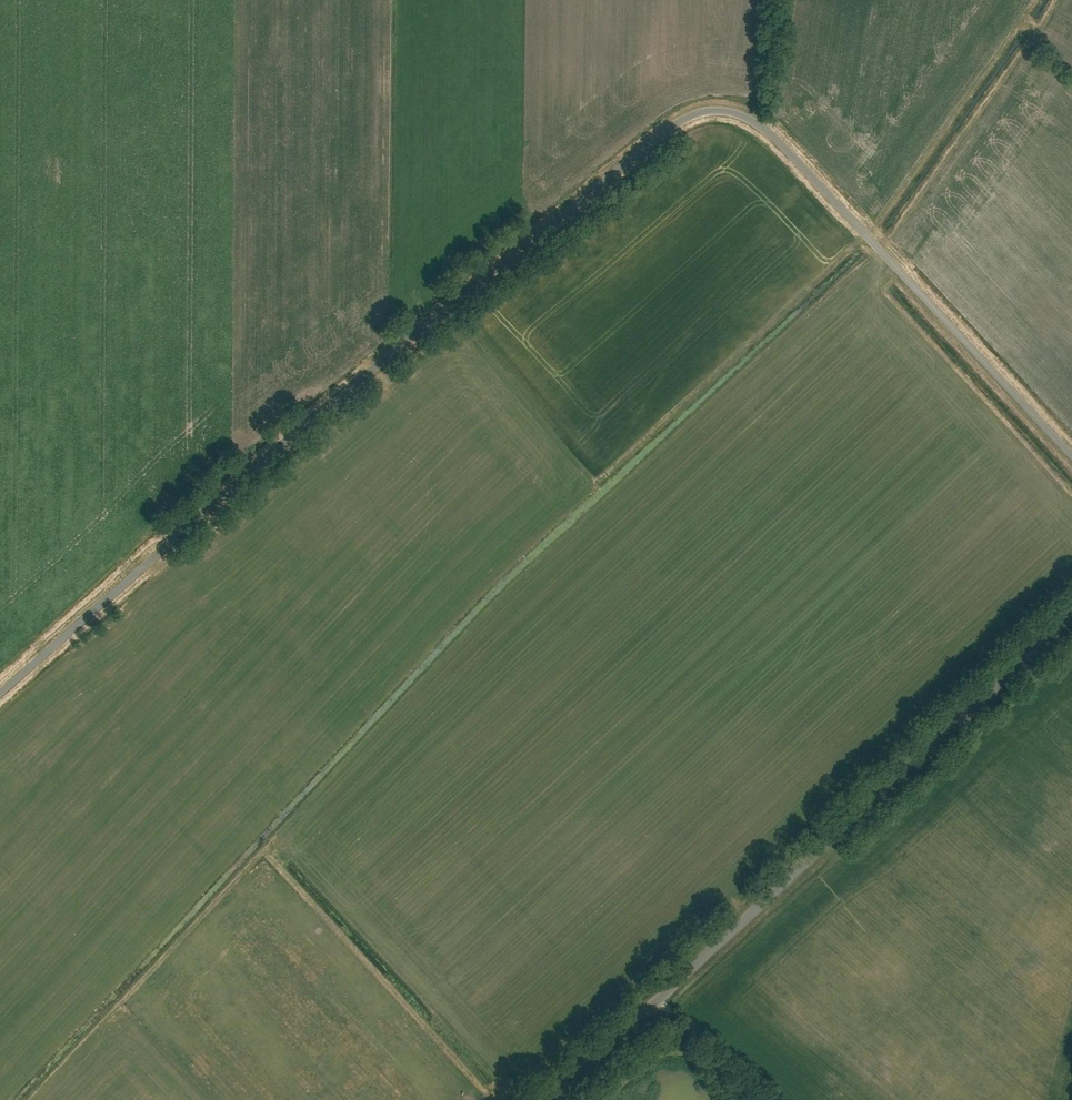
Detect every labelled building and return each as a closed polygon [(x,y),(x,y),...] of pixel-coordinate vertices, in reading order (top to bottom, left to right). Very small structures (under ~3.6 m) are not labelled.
[(218,540),(230,531),(226,526),(214,535),(218,540)]
